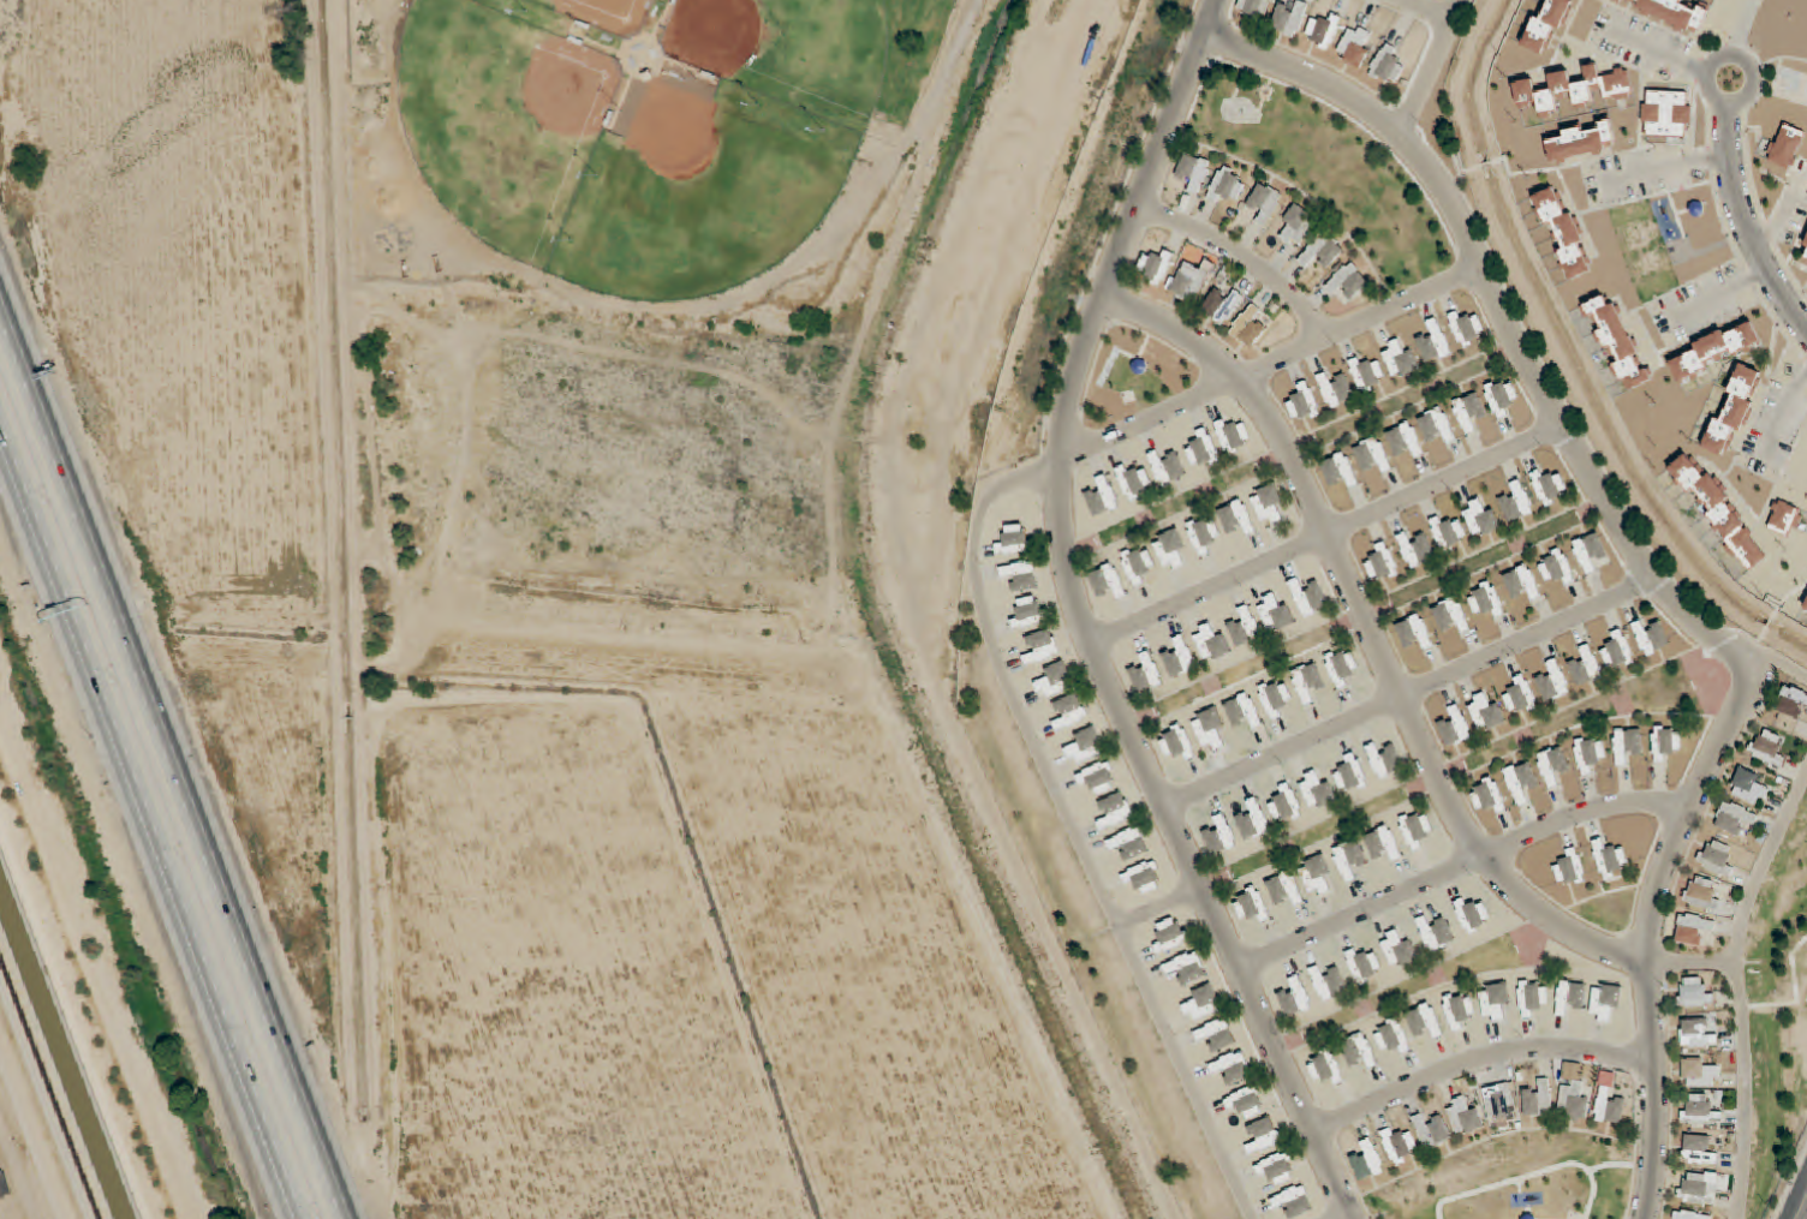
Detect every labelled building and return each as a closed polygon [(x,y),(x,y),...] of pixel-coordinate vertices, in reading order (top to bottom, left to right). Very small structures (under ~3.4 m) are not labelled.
[(1237,13),(1262,22),(1269,0),(1242,0),(1237,13)] [(1300,0),(1298,0),(1294,11),(1279,5),(1270,27),(1295,37),(1309,3),(1300,0)] [(1550,56),(1572,0),(1543,0),(1526,47),(1550,56)] [(1712,6),(1695,0),(1609,0),(1609,1),(1702,33),(1712,6)] [(1314,19),(1305,40),(1329,50),(1343,19),(1327,12),(1323,23),(1314,19)] [(1362,68),(1376,34),(1350,24),(1336,57),(1362,68)] [(1370,74),(1394,86),(1405,64),(1395,59),(1400,50),(1385,43),(1370,74)] [(1634,97),(1629,70),(1628,69),(1601,75),(1598,62),(1584,66),(1586,75),(1585,81),(1572,83),(1569,69),(1548,74),(1550,82),(1549,91),(1537,89),(1534,78),(1514,82),(1519,108),(1536,105),(1539,119),(1558,115),(1562,96),(1572,94),(1576,109),(1593,105),(1595,92),(1602,93),(1604,100),(1612,102),(1634,97)] [(1693,92),(1643,91),(1643,137),(1692,138),(1693,92)] [(1618,150),(1613,121),(1546,134),(1551,163),(1618,150)] [(1789,170),(1806,136),(1783,124),(1766,158),(1789,170)] [(1175,176),(1188,182),(1184,191),(1197,197),(1213,165),(1186,152),(1175,176)] [(1246,177),(1223,166),(1210,192),(1233,203),(1246,177)] [(1266,227),(1284,195),(1260,182),(1248,205),(1260,212),(1255,220),(1266,227)] [(1535,195),(1570,280),(1595,270),(1560,185),(1535,195)] [(1281,238),(1297,249),(1318,218),(1295,203),(1282,223),(1288,227),(1281,238)] [(1307,266),(1316,258),(1326,268),(1345,249),(1326,230),(1299,258),(1307,266)] [(1146,253),(1136,276),(1162,287),(1176,255),(1163,249),(1159,259),(1146,253)] [(1185,261),(1171,291),(1198,304),(1220,259),(1208,253),(1201,268),(1185,261)] [(1326,286),(1334,295),(1342,287),(1353,298),(1370,281),(1350,262),(1326,286)] [(1234,290),(1228,299),(1215,290),(1202,310),(1224,325),(1244,296),(1234,290)] [(1612,292),(1586,304),(1625,392),(1655,379),(1648,364),(1644,366),(1612,292)] [(1230,329),(1249,348),(1269,329),(1265,326),(1271,320),(1255,304),(1230,329)] [(1463,347),(1486,334),(1475,314),(1463,320),(1458,311),(1447,317),(1463,347)] [(1426,323),(1431,333),(1416,341),(1428,365),(1453,352),(1436,318),(1426,323)] [(1764,345),(1753,320),(1668,357),(1680,385),(1711,372),(1707,363),(1731,353),(1733,358),(1764,345)] [(1396,380),(1419,368),(1403,336),(1380,348),(1396,380)] [(1347,363),(1365,394),(1388,380),(1376,358),(1364,365),(1359,357),(1347,363)] [(1764,372),(1739,362),(1705,449),(1730,459),(1764,372)] [(1334,382),(1329,371),(1316,377),(1332,409),(1356,398),(1346,376),(1334,382)] [(1518,401),(1511,377),(1485,385),(1496,420),(1510,415),(1507,404),(1518,401)] [(1286,405),(1300,423),(1322,407),(1303,382),(1295,389),(1299,395),(1286,405)] [(1463,435),(1477,432),(1473,418),(1484,415),(1480,394),(1455,399),(1463,435)] [(1442,434),(1445,444),(1454,441),(1445,408),(1419,415),(1425,439),(1442,434)] [(1242,420),(1230,427),(1225,418),(1213,425),(1230,454),(1254,440),(1242,420)] [(1396,454),(1410,448),(1415,458),(1425,453),(1410,421),(1385,433),(1396,454)] [(1187,446),(1194,469),(1220,461),(1209,426),(1193,431),(1197,443),(1187,446)] [(1364,469),(1377,463),(1383,473),(1394,468),(1377,436),(1353,449),(1364,469)] [(1187,475),(1177,454),(1164,459),(1160,449),(1147,455),(1162,487),(1187,475)] [(1330,484),(1345,478),(1350,489),(1360,484),(1346,451),(1320,463),(1330,484)] [(1671,466),(1752,570),(1771,555),(1689,451),(1671,466)] [(1116,469),(1130,501),(1155,491),(1146,468),(1132,474),(1128,464),(1116,469)] [(1540,502),(1566,498),(1561,471),(1535,475),(1540,502)] [(1097,518),(1122,504),(1105,474),(1094,480),(1099,489),(1085,497),(1097,518)] [(1535,511),(1519,479),(1509,484),(1514,494),(1500,501),(1510,523),(1535,511)] [(1250,495),(1266,527),(1290,515),(1274,483),(1250,495)] [(1461,508),(1477,540),(1501,528),(1485,495),(1461,508)] [(1241,525),(1245,535),(1256,530),(1243,499),(1217,510),(1227,532),(1241,525)] [(1799,508),(1778,499),(1766,528),(1787,537),(1799,508)] [(1198,557),(1216,551),(1212,540),(1220,537),(1212,515),(1187,524),(1198,557)] [(1460,519),(1445,525),(1441,515),(1429,521),(1443,551),(1469,539),(1460,519)] [(996,541),(998,556),(1030,552),(1027,523),(1005,526),(1006,540),(996,541)] [(1153,538),(1164,571),(1190,563),(1179,529),(1153,538)] [(1425,535),(1413,542),(1407,531),(1395,538),(1412,570),(1437,556),(1425,535)] [(1587,574),(1611,563),(1596,532),(1572,544),(1587,574)] [(1399,574),(1387,541),(1374,546),(1378,557),(1365,562),(1373,584),(1399,574)] [(1134,587),(1150,580),(1146,570),(1156,566),(1146,544),(1121,555),(1134,587)] [(1544,581),(1563,577),(1564,584),(1573,582),(1565,550),(1539,556),(1544,581)] [(1000,565),(1002,578),(1014,577),(1015,591),(1038,589),(1036,562),(1000,565)] [(1128,595),(1114,563),(1088,574),(1098,595),(1113,589),(1118,599),(1128,595)] [(1526,590),(1531,601),(1542,596),(1528,564),(1503,575),(1512,596),(1526,590)] [(1289,582),(1304,618),(1329,607),(1319,583),(1305,588),(1301,577),(1289,582)] [(1506,613),(1492,581),(1467,592),(1477,615),(1490,609),(1494,618),(1506,613)] [(1288,600),(1279,604),(1275,594),(1258,600),(1269,633),(1296,624),(1288,600)] [(1020,615),(1011,616),(1013,628),(1046,624),(1043,596),(1018,598),(1020,615)] [(1472,629),(1456,596),(1432,608),(1443,630),(1456,623),(1461,635),(1472,629)] [(1262,637),(1249,604),(1238,609),(1243,621),(1228,626),(1236,647),(1262,637)] [(1435,645),(1421,613),(1395,624),(1405,647),(1419,640),(1424,650),(1435,645)] [(1231,652),(1217,620),(1192,631),(1206,663),(1231,652)] [(1632,625),(1646,656),(1671,645),(1662,624),(1646,630),(1642,620),(1632,625)] [(1061,654),(1052,628),(1029,636),(1034,652),(1023,655),(1027,666),(1061,654)] [(1610,671),(1635,659),(1621,629),(1609,635),(1614,645),(1601,650),(1610,671)] [(1191,676),(1195,653),(1186,651),(1189,639),(1176,636),(1173,655),(1169,654),(1165,671),(1191,676)] [(1579,648),(1583,659),(1570,664),(1577,686),(1603,677),(1591,644),(1579,648)] [(1324,659),(1340,690),(1353,684),(1348,674),(1360,668),(1348,646),(1324,659)] [(1138,694),(1165,683),(1151,650),(1138,655),(1143,667),(1129,673),(1138,694)] [(1536,681),(1547,703),(1572,690),(1556,659),(1544,664),(1550,675),(1536,681)] [(1046,680),(1036,685),(1043,701),(1076,686),(1064,660),(1042,671),(1046,680)] [(1316,702),(1312,690),(1325,685),(1316,662),(1290,672),(1304,707),(1316,702)] [(1538,705),(1524,674),(1514,678),(1518,688),(1503,695),(1513,716),(1538,705)] [(1271,720),(1286,714),(1282,705),(1293,700),(1283,677),(1258,688),(1271,720)] [(1806,707),(1806,694),(1785,685),(1775,709),(1797,718),(1802,705),(1806,707)] [(1489,690),(1466,702),(1482,734),(1505,722),(1489,690)] [(1089,717),(1077,692),(1055,704),(1061,716),(1052,721),(1058,733),(1089,717)] [(1263,725),(1249,693),(1223,704),(1233,725),(1248,719),(1253,730),(1263,725)] [(1448,709),(1452,719),(1438,726),(1448,748),(1473,736),(1458,704),(1448,709)] [(1191,718),(1207,754),(1231,744),(1215,707),(1191,718)] [(1073,766),(1106,751),(1094,726),(1072,736),(1077,747),(1066,751),(1073,766)] [(1666,762),(1666,752),(1681,752),(1681,727),(1653,727),(1653,762),(1666,762)] [(1783,739),(1761,727),(1748,753),(1778,769),(1787,751),(1778,746),(1783,739)] [(1162,757),(1189,757),(1189,729),(1162,729),(1162,757)] [(1642,753),(1642,730),(1615,730),(1615,766),(1630,766),(1630,753),(1642,753)] [(1594,774),(1592,763),(1607,760),(1602,736),(1575,741),(1582,776),(1594,774)] [(1396,747),(1382,752),(1378,742),(1365,747),(1379,780),(1405,770),(1396,747)] [(1550,789),(1561,785),(1557,775),(1571,769),(1561,745),(1536,756),(1550,789)] [(1344,795),(1369,783),(1355,752),(1343,757),(1348,768),(1334,774),(1344,795)] [(1076,773),(1081,785),(1090,781),(1096,795),(1120,786),(1110,761),(1076,773)] [(1520,807),(1531,802),(1527,792),(1540,786),(1529,761),(1504,771),(1520,807)] [(1771,781),(1741,767),(1730,792),(1759,806),(1771,781)] [(1298,778),(1310,811),(1338,801),(1329,778),(1321,781),(1316,771),(1298,778)] [(1468,790),(1481,811),(1493,804),(1499,813),(1509,807),(1490,777),(1468,790)] [(1279,786),(1282,799),(1271,802),(1277,823),(1302,816),(1293,782),(1279,786)] [(1103,832),(1135,816),(1123,791),(1100,803),(1107,815),(1097,820),(1103,832)] [(1246,802),(1251,813),(1236,820),(1245,841),(1272,829),(1257,797),(1246,802)] [(1753,825),(1757,814),(1724,801),(1714,826),(1738,835),(1743,822),(1753,825)] [(1408,852),(1424,849),(1422,836),(1432,834),(1428,811),(1402,815),(1408,852)] [(1212,817),(1217,827),(1202,834),(1212,856),(1238,845),(1223,813),(1212,817)] [(1375,858),(1386,851),(1392,862),(1404,855),(1387,824),(1363,837),(1375,858)] [(1125,859),(1147,856),(1143,830),(1108,836),(1111,851),(1123,849),(1125,859)] [(1724,873),(1733,847),(1707,838),(1698,864),(1724,873)] [(1347,884),(1358,878),(1354,868),(1368,862),(1357,839),(1331,851),(1347,884)] [(1627,873),(1624,846),(1605,847),(1605,839),(1596,840),(1599,875),(1627,873)] [(1554,866),(1561,888),(1587,879),(1576,847),(1565,851),(1568,861),(1554,866)] [(1297,866),(1312,898),(1337,887),(1322,855),(1297,866)] [(1266,881),(1275,903),(1289,896),(1294,907),(1305,902),(1291,870),(1266,881)] [(1714,882),(1691,876),(1684,903),(1718,912),(1721,900),(1711,897),(1714,882)] [(1231,901),(1245,919),(1252,914),(1260,925),(1274,914),(1252,886),(1231,901)] [(1453,903),(1469,935),(1493,923),(1482,901),(1470,907),(1464,897),(1453,903)] [(1699,946),(1702,931),(1712,933),(1715,920),(1681,913),(1676,941),(1699,946)] [(1446,919),(1432,925),(1428,915),(1417,920),(1430,952),(1456,942),(1446,919)] [(1158,950),(1187,947),(1185,919),(1156,922),(1158,950)] [(1402,940),(1399,930),(1380,936),(1391,969),(1418,961),(1411,937),(1402,940)] [(1378,952),(1364,956),(1362,948),(1348,951),(1355,983),(1384,976),(1378,952)] [(1168,975),(1178,971),(1184,985),(1207,976),(1197,951),(1164,964),(1168,975)] [(1337,968),(1326,974),(1321,964),(1308,971),(1325,1003),(1349,990),(1337,968)] [(1287,980),(1292,991),(1279,996),(1287,1018),(1313,1008),(1300,975),(1287,980)] [(1680,978),(1680,1006),(1714,1007),(1715,991),(1703,991),(1703,979),(1680,978)] [(1548,981),(1520,981),(1520,1017),(1536,1017),(1536,1005),(1548,1005),(1548,981)] [(1570,1017),(1570,1007),(1586,1008),(1587,983),(1558,981),(1557,1016),(1570,1017)] [(1480,986),(1484,1023),(1512,1020),(1508,983),(1480,986)] [(1193,988),(1193,1003),(1184,1003),(1184,1016),(1218,1016),(1218,988),(1193,988)] [(1443,998),(1451,1031),(1470,1027),(1467,1016),(1477,1014),(1471,991),(1443,998)] [(1444,1035),(1432,1003),(1405,1013),(1414,1034),(1429,1028),(1434,1039),(1444,1035)] [(1238,1043),(1226,1017),(1195,1031),(1200,1043),(1209,1039),(1215,1053),(1238,1043)] [(1682,1046),(1717,1046),(1717,1032),(1704,1032),(1704,1020),(1682,1020),(1682,1046)] [(1376,1024),(1380,1053),(1407,1049),(1403,1021),(1376,1024)] [(1364,1059),(1368,1069),(1379,1064),(1365,1032),(1340,1043),(1348,1065),(1364,1059)] [(1254,1075),(1241,1049),(1209,1065),(1215,1077),(1219,1075),(1225,1089),(1254,1075)] [(1333,1086),(1346,1080),(1333,1049),(1307,1060),(1316,1082),(1329,1077),(1333,1086)] [(1683,1086),(1719,1086),(1719,1061),(1683,1061),(1683,1086)] [(1551,1079),(1538,1079),(1539,1091),(1524,1091),(1524,1116),(1551,1116),(1551,1079)] [(1565,1119),(1590,1115),(1584,1080),(1559,1084),(1565,1119)] [(1496,1086),(1497,1098),(1487,1099),(1489,1122),(1516,1120),(1513,1084),(1496,1086)] [(1245,1120),(1267,1110),(1256,1085),(1225,1099),(1230,1110),(1239,1106),(1245,1120)] [(1626,1102),(1611,1099),(1613,1088),(1601,1086),(1595,1120),(1621,1125),(1626,1102)] [(1722,1110),(1711,1110),(1711,1095),(1684,1095),(1684,1123),(1722,1123),(1722,1110)] [(1485,1128),(1476,1104),(1469,1106),(1466,1096),(1446,1103),(1458,1137),(1485,1128)] [(1442,1117),(1428,1124),(1423,1113),(1412,1118),(1428,1151),(1452,1139),(1442,1117)] [(1246,1146),(1252,1157),(1283,1141),(1270,1116),(1249,1127),(1256,1141),(1246,1146)] [(1410,1130),(1396,1136),(1392,1128),(1381,1132),(1396,1165),(1421,1154),(1410,1130)] [(1708,1136),(1684,1135),(1683,1163),(1717,1164),(1718,1152),(1707,1151),(1708,1136)] [(1360,1143),(1365,1154),(1350,1161),(1359,1182),(1386,1170),(1371,1138),(1360,1143)] [(1260,1178),(1270,1174),(1274,1186),(1299,1177),(1289,1152),(1255,1165),(1260,1178)] [(1716,1173),(1681,1173),(1681,1203),(1716,1203),(1716,1173)] [(1271,1197),(1275,1209),(1287,1205),(1291,1218),(1313,1210),(1304,1186),(1271,1197)] [(1711,1215),(1676,1210),(1675,1218),(1710,1218),(1711,1215)]
